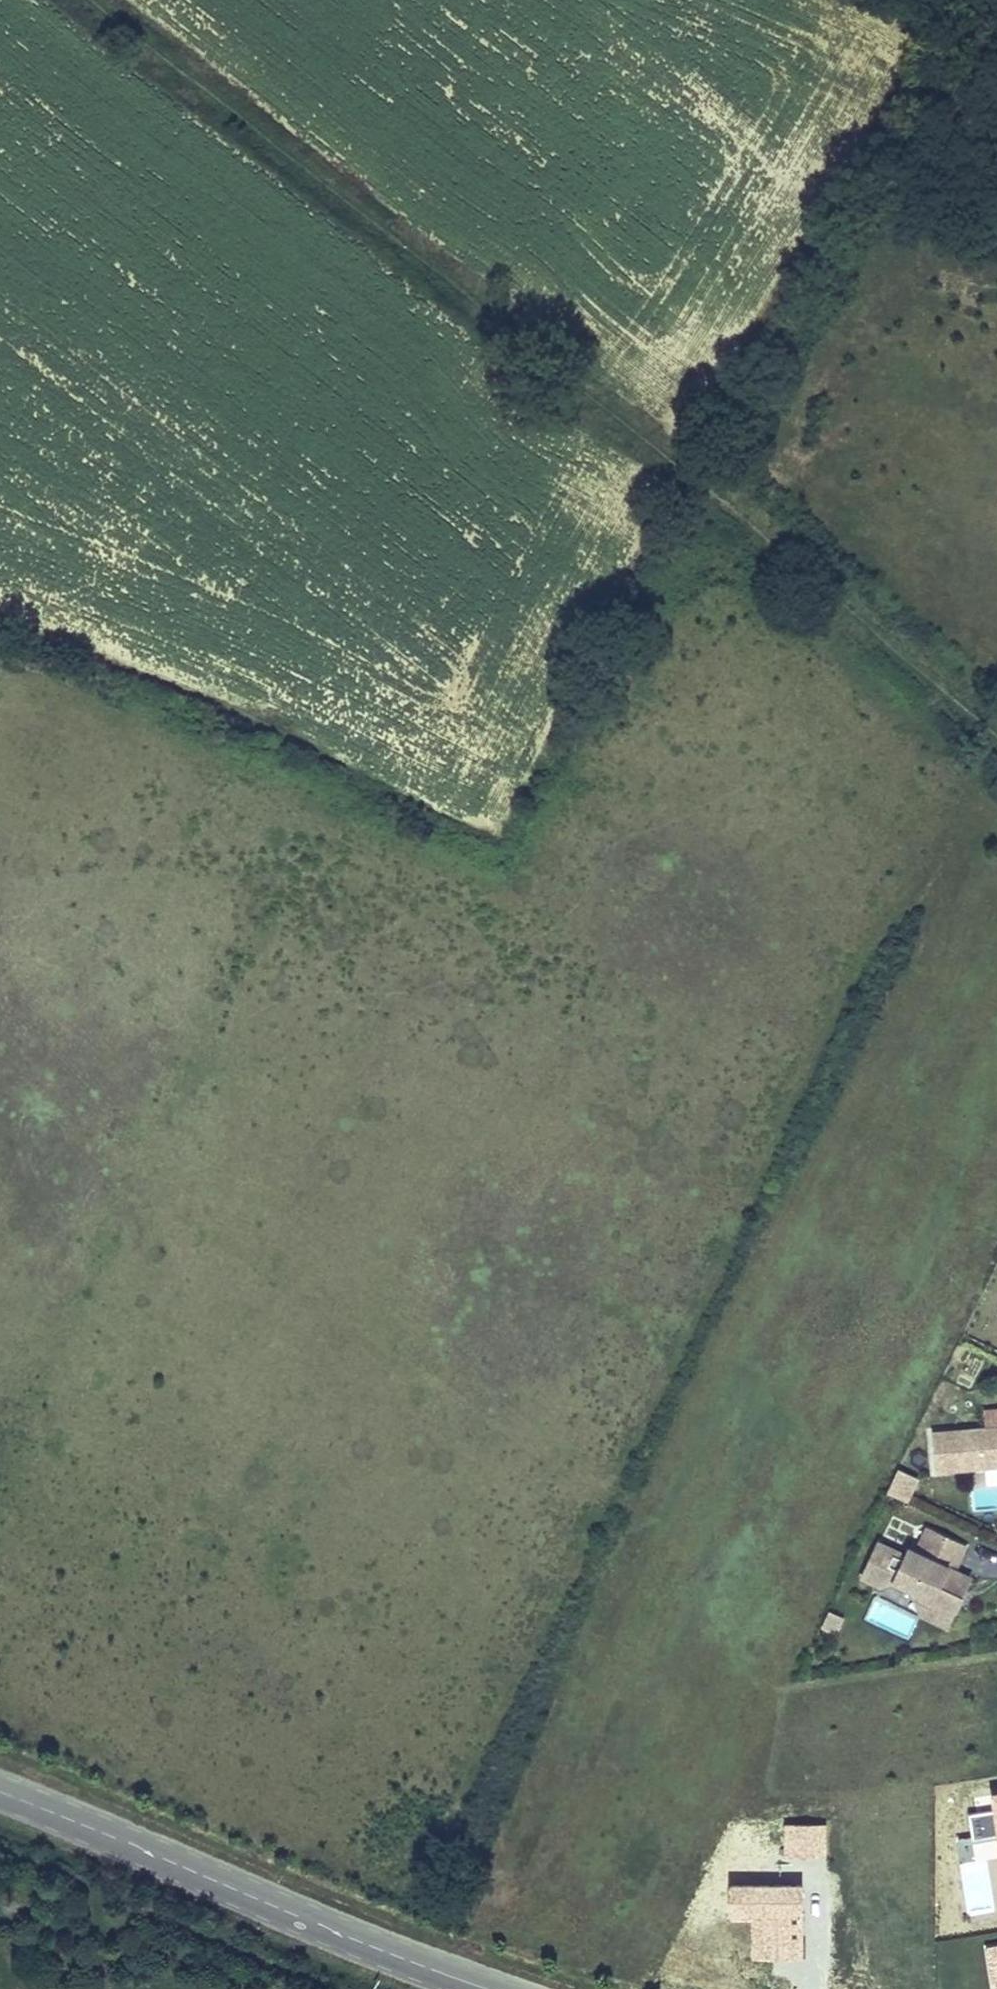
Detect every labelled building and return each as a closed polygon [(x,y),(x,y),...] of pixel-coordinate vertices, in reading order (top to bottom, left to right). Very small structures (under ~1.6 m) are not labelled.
[(932,1433),(935,1471),(996,1466),(996,1427),(932,1433)] [(908,1505),(920,1480),(897,1469),(885,1495),(908,1505)] [(912,1595),(952,1615),(958,1602),(958,1601),(956,1596),(960,1588),(964,1589),(964,1588),(969,1579),(955,1572),(966,1549),(926,1530),(915,1552),(909,1549),(906,1556),(878,1543),(861,1578),(880,1587),(893,1582),(911,1591),(912,1595)] [(969,1591),(964,1588),(964,1589),(960,1588),(956,1596),(958,1601),(958,1602),(963,1604),(969,1591)] [(945,1628),(952,1615),(912,1595),(920,1616),(945,1628)] [(844,1619),(828,1612),(820,1629),(835,1636),(844,1619)]
